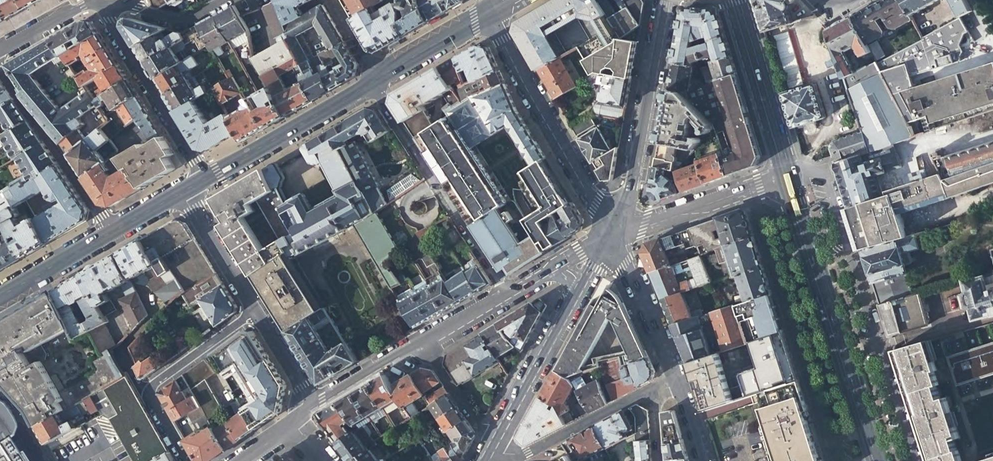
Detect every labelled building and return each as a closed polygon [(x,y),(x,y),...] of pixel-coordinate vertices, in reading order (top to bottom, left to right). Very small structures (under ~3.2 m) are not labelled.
[(6,19),(25,9),(21,0),(0,0),(0,8),(6,19)] [(25,9),(41,0),(21,0),(25,9)] [(171,1),(170,0),(152,0),(154,8),(160,9),(171,1)] [(276,2),(285,26),(287,32),(289,39),(286,41),(296,57),(292,59),(303,82),(313,101),(329,91),(330,91),(325,80),(332,76),(331,74),(327,66),(321,54),(314,58),(318,67),(313,69),(309,60),(300,43),(298,38),(302,36),(305,41),(311,54),(327,46),(330,49),(344,42),(323,6),(301,17),(298,9),(313,0),(275,0),(276,2)] [(348,18),(366,9),(382,0),(338,0),(343,8),(348,18)] [(402,31),(402,13),(393,0),(378,9),(379,10),(369,15),(366,9),(348,18),(347,18),(367,49),(372,54),(391,44),(401,39),(405,36),(402,31)] [(402,13),(402,31),(405,36),(410,33),(429,22),(421,2),(420,0),(402,0),(402,13)] [(421,2),(429,22),(440,16),(452,9),(448,0),(436,0),(435,1),(434,0),(424,0),(421,2)] [(452,9),(457,6),(461,4),(462,0),(448,0),(452,9)] [(538,71),(559,59),(574,50),(562,27),(547,0),(546,0),(529,10),(516,18),(514,31),(520,40),(538,71)] [(574,50),(577,48),(595,38),(572,0),(547,0),(574,50)] [(595,38),(614,26),(611,20),(599,0),(572,0),(595,38)] [(611,20),(617,16),(607,0),(599,0),(611,20)] [(623,12),(628,10),(623,0),(616,0),(623,12)] [(628,10),(640,28),(645,1),(642,0),(623,0),(628,10)] [(794,0),(756,0),(765,31),(792,22),(788,9),(790,9),(791,6),(791,4),(790,2),(789,2),(790,1),(792,2),(794,0)] [(912,15),(903,0),(882,0),(870,6),(854,15),(867,41),(868,44),(884,35),(885,30),(893,26),(897,28),(913,19),(912,15)] [(912,15),(939,0),(903,0),(912,15)] [(966,0),(953,0),(961,18),(972,12),(966,0)] [(275,36),(287,32),(285,26),(276,2),(265,6),(264,10),(268,20),(275,36)] [(226,10),(216,16),(230,41),(246,33),(246,30),(239,16),(234,6),(226,10)] [(704,10),(696,10),(689,10),(682,9),(670,58),(669,63),(693,66),(693,62),(715,55),(716,61),(731,57),(716,9),(710,10),(704,10)] [(623,12),(617,16),(611,20),(614,26),(620,37),(622,39),(634,42),(637,43),(640,28),(628,10),(623,12)] [(874,56),(868,44),(867,41),(854,15),(841,22),(829,29),(844,70),(863,131),(869,152),(882,147),(915,136),(912,126),(910,126),(908,123),(877,61),(863,68),(856,71),(853,65),(854,63),(847,51),(853,48),(858,46),(863,56),(864,56),(866,59),(874,56)] [(223,45),(230,41),(216,16),(209,19),(199,24),(210,45),(211,45),(215,52),(217,56),(226,51),(223,45)] [(161,32),(165,29),(129,19),(124,22),(123,26),(130,36),(137,48),(161,32)] [(65,55),(100,34),(92,22),(87,20),(73,28),(54,39),(65,55)] [(157,79),(210,45),(199,24),(193,28),(183,34),(184,38),(147,63),(151,69),(157,79)] [(609,44),(620,37),(614,26),(595,38),(596,41),(609,44)] [(170,40),(161,32),(137,48),(141,55),(147,63),(184,38),(183,34),(178,32),(170,40)] [(249,42),(246,33),(230,41),(234,49),(249,42)] [(85,86),(99,77),(119,65),(108,48),(100,34),(65,55),(69,62),(72,65),(81,59),(79,56),(82,54),(82,52),(85,54),(85,55),(87,58),(86,59),(90,65),(91,65),(93,68),(94,68),(94,71),(89,72),(88,70),(79,76),(85,86)] [(630,79),(636,49),(609,44),(596,41),(595,38),(577,48),(593,77),(598,74),(630,79)] [(97,110),(100,108),(95,101),(89,92),(62,111),(31,75),(55,60),(60,67),(69,62),(65,55),(54,39),(48,42),(29,53),(14,61),(6,66),(22,96),(61,144),(62,144),(69,154),(88,139),(81,129),(86,125),(80,118),(94,107),(97,110)] [(255,61),(264,76),(292,59),(296,57),(286,41),(254,57),(255,61)] [(352,55),(344,42),(330,49),(328,50),(333,63),(337,71),(343,84),(354,77),(357,65),(352,55)] [(205,58),(215,52),(211,45),(210,45),(157,79),(160,84),(167,94),(195,78),(190,71),(199,66),(198,65),(205,60),(205,58)] [(468,52),(456,59),(466,86),(477,81),(498,72),(492,57),(488,49),(479,46),(468,52)] [(333,63),(328,50),(321,54),(327,66),(333,63)] [(707,73),(710,82),(736,74),(731,57),(716,61),(711,62),(714,70),(707,73)] [(314,58),(309,60),(313,69),(318,67),(314,58)] [(313,101),(303,82),(292,59),(264,76),(272,88),(287,116),(301,108),(302,108),(304,106),(307,104),(313,101)] [(482,93),(477,81),(466,86),(456,59),(449,63),(440,68),(461,102),(471,97),(482,93)] [(576,87),(559,59),(538,71),(546,85),(554,100),(576,87)] [(693,66),(669,63),(666,76),(664,91),(683,92),(689,89),(693,66)] [(98,93),(101,97),(128,80),(123,72),(119,65),(99,77),(105,88),(98,93)] [(444,96),(450,105),(451,105),(453,107),(461,102),(440,68),(412,85),(395,94),(393,104),(409,130),(415,139),(434,126),(423,109),(444,96)] [(230,80),(222,85),(214,89),(223,105),(242,93),(229,71),(226,73),(230,80)] [(337,71),(331,74),(332,76),(325,80),(330,91),(343,84),(337,71)] [(498,72),(477,81),(482,93),(504,85),(501,78),(498,72)] [(592,116),(623,122),(628,95),(630,79),(598,74),(593,77),(586,81),(588,85),(590,83),(604,86),(601,103),(594,102),(592,116)] [(738,152),(722,157),(728,177),(756,167),(761,159),(736,74),(710,82),(689,89),(683,92),(712,125),(716,122),(716,118),(727,115),(738,152)] [(196,77),(195,78),(167,94),(170,100),(177,111),(195,100),(208,93),(206,88),(205,86),(202,88),(196,77)] [(115,110),(118,108),(138,96),(133,88),(128,80),(101,97),(95,101),(100,108),(101,109),(104,107),(105,102),(105,101),(108,99),(115,110)] [(4,106),(14,101),(0,81),(0,98),(4,106)] [(208,86),(206,88),(208,93),(214,89),(222,85),(220,82),(210,88),(208,86)] [(817,84),(783,93),(794,127),(811,122),(826,118),(817,84)] [(507,126),(532,167),(546,160),(539,150),(515,111),(504,85),(482,93),(471,97),(461,102),(453,107),(451,105),(450,105),(443,109),(449,118),(434,126),(415,139),(421,148),(471,226),(496,210),(505,204),(470,148),(475,145),(479,143),(507,126)] [(246,109),(230,118),(238,132),(243,141),(287,116),(272,88),(246,101),(248,104),(246,107),(246,109)] [(683,92),(664,91),(660,116),(655,144),(695,149),(694,140),(690,138),(690,135),(691,135),(692,128),(691,128),(693,119),(696,115),(698,118),(697,119),(698,121),(703,127),(713,129),(712,125),(683,92)] [(128,125),(136,120),(148,111),(141,100),(138,96),(118,108),(128,125)] [(209,123),(195,100),(177,111),(185,123),(200,146),(209,150),(238,132),(230,118),(226,112),(225,112),(227,115),(217,121),(208,105),(205,107),(214,122),(212,124),(209,123)] [(11,132),(28,122),(20,109),(14,101),(4,106),(0,108),(0,122),(4,120),(11,132)] [(375,142),(393,131),(388,123),(380,111),(369,109),(343,124),(312,142),(319,155),(340,143),(343,149),(352,144),(351,141),(365,133),(370,133),(375,142)] [(148,136),(153,142),(163,136),(154,121),(148,111),(136,120),(148,136)] [(589,116),(570,127),(576,138),(595,127),(589,116)] [(112,120),(101,129),(109,140),(121,131),(112,120)] [(921,134),(915,121),(908,123),(910,126),(912,126),(915,136),(921,134)] [(17,158),(43,142),(34,129),(28,122),(11,132),(0,138),(0,151),(8,147),(15,159),(17,158)] [(713,129),(703,127),(703,128),(704,130),(705,133),(699,140),(696,141),(694,139),(694,140),(695,149),(713,129)] [(109,140),(101,129),(88,139),(69,154),(76,165),(84,177),(104,161),(95,150),(109,140)] [(578,141),(591,163),(593,162),(601,157),(613,150),(607,141),(605,142),(598,129),(578,141)] [(830,147),(833,156),(835,163),(869,152),(863,131),(833,141),(830,147)] [(119,159),(126,168),(141,188),(175,167),(169,156),(172,154),(174,153),(163,136),(153,142),(146,147),(144,142),(119,159)] [(10,184),(12,186),(16,194),(19,192),(58,164),(49,151),(43,142),(17,158),(27,175),(10,184)] [(399,253),(376,213),(375,214),(343,149),(340,143),(319,155),(312,142),(303,147),(302,149),(303,151),(311,166),(321,168),(323,166),(337,193),(340,198),(325,206),(313,213),(304,196),(289,204),(289,205),(281,207),(296,233),(290,236),(294,244),(287,248),(290,252),(291,252),(295,258),(355,226),(392,289),(401,285),(396,277),(386,260),(399,253)] [(357,142),(352,144),(343,149),(375,214),(376,213),(389,205),(385,198),(387,197),(383,191),(382,191),(368,163),(357,142)] [(686,159),(695,149),(655,144),(654,154),(651,167),(666,169),(676,170),(682,164),(675,163),(676,157),(686,159)] [(598,169),(596,170),(602,181),(612,180),(618,147),(613,150),(601,157),(606,165),(598,169)] [(869,152),(835,163),(837,168),(838,173),(872,162),(882,159),(883,159),(886,158),(884,152),(882,147),(869,152)] [(698,158),(699,162),(721,155),(720,151),(698,158)] [(707,184),(728,177),(722,157),(721,155),(699,162),(700,164),(707,184)] [(872,162),(838,173),(843,187),(849,208),(884,197),(877,175),(886,172),(886,170),(890,169),(886,158),(883,159),(882,159),(872,162)] [(573,204),(546,160),(532,167),(521,174),(543,210),(531,217),(525,221),(534,237),(544,253),(550,249),(568,238),(564,232),(554,215),(573,204)] [(110,169),(104,161),(84,177),(103,203),(112,205),(119,201),(141,188),(126,168),(113,176),(112,176),(108,171),(110,169)] [(55,207),(35,219),(40,229),(47,243),(68,231),(86,220),(89,209),(72,185),(58,164),(19,192),(24,201),(44,189),(55,207)] [(277,164),(275,164),(265,170),(276,190),(280,188),(282,190),(283,189),(286,180),(277,164)] [(700,164),(677,173),(679,180),(683,192),(688,190),(707,184),(700,164)] [(665,176),(666,169),(651,167),(642,196),(653,202),(673,195),(683,192),(679,180),(673,183),(665,176)] [(389,205),(425,180),(416,168),(382,191),(383,191),(387,197),(385,198),(389,205)] [(676,170),(666,169),(665,176),(673,183),(679,180),(677,173),(676,170)] [(213,200),(221,213),(223,217),(224,217),(227,222),(221,226),(246,265),(252,276),(290,252),(287,248),(294,244),(290,236),(296,233),(281,207),(289,205),(289,204),(282,190),(280,188),(276,190),(265,170),(219,196),(213,200)] [(923,179),(887,191),(888,196),(909,189),(925,184),(944,177),(942,173),(923,179)] [(925,184),(909,189),(915,209),(932,203),(951,197),(948,186),(949,186),(944,177),(925,184)] [(24,201),(19,192),(16,194),(12,186),(0,194),(0,209),(2,214),(3,213),(5,217),(23,257),(29,253),(42,246),(47,243),(40,229),(35,219),(34,218),(30,220),(23,209),(28,207),(24,201)] [(849,208),(857,233),(878,227),(881,231),(903,224),(899,214),(915,209),(909,189),(888,196),(884,197),(849,208)] [(573,204),(554,215),(564,232),(568,238),(574,234),(580,231),(582,225),(583,221),(573,204)] [(500,216),(496,210),(471,226),(501,271),(506,268),(510,274),(544,253),(534,237),(519,246),(505,224),(500,216)] [(741,211),(718,219),(689,229),(696,245),(699,254),(715,249),(726,245),(752,237),(745,213),(741,211)] [(23,257),(5,217),(0,220),(5,232),(6,232),(8,235),(0,240),(0,270),(23,257)] [(145,238),(141,240),(156,264),(157,267),(163,276),(170,271),(186,290),(203,281),(216,273),(185,223),(175,220),(157,231),(145,238)] [(878,227),(857,233),(860,243),(863,250),(890,242),(908,237),(906,231),(903,224),(881,231),(878,227)] [(435,231),(432,226),(417,233),(421,240),(425,246),(438,238),(435,231)] [(450,247),(462,239),(455,228),(442,235),(450,247)] [(696,245),(689,229),(647,244),(642,252),(646,261),(650,272),(671,265),(688,258),(690,258),(688,252),(668,259),(664,249),(685,242),(687,249),(696,245)] [(919,248),(916,235),(913,236),(908,237),(890,242),(863,250),(870,274),(880,304),(911,296),(904,274),(908,273),(906,264),(912,263),(913,261),(910,251),(919,248)] [(733,277),(736,276),(762,267),(752,237),(726,245),(715,249),(719,264),(728,261),(733,277)] [(143,272),(156,264),(141,240),(125,249),(120,252),(136,283),(145,286),(149,284),(148,282),(143,272)] [(436,282),(429,287),(444,311),(460,302),(444,278),(435,262),(425,246),(421,240),(407,248),(415,262),(419,259),(420,260),(423,260),(427,267),(428,267),(436,282)] [(265,296),(287,332),(325,308),(313,288),(295,258),(291,252),(290,252),(252,276),(265,296)] [(120,299),(133,330),(147,316),(117,254),(99,265),(83,274),(105,315),(116,308),(108,293),(122,285),(127,296),(120,299)] [(699,254),(690,258),(688,258),(692,268),(675,274),(671,265),(650,272),(655,283),(656,286),(661,299),(682,293),(712,283),(699,254)] [(688,258),(671,265),(675,274),(692,268),(688,258)] [(476,259),(463,267),(478,292),(492,284),(476,259)] [(152,270),(156,277),(157,278),(158,278),(159,278),(160,277),(164,283),(167,282),(169,285),(155,293),(168,304),(180,294),(183,292),(186,290),(170,271),(163,276),(157,267),(156,268),(152,270)] [(462,267),(444,278),(460,302),(478,292),(463,267),(462,267)] [(736,276),(744,303),(771,294),(762,267),(736,276)] [(210,317),(217,326),(236,313),(237,306),(226,290),(216,273),(203,281),(186,290),(183,292),(180,294),(190,308),(200,302),(205,308),(201,311),(204,315),(206,319),(210,317)] [(963,281),(966,293),(966,294),(963,295),(965,299),(967,307),(970,306),(970,308),(971,307),(974,319),(992,314),(992,273),(963,281)] [(109,321),(105,315),(83,274),(70,281),(53,291),(69,323),(76,338),(91,330),(104,324),(109,321)] [(400,275),(396,277),(401,285),(407,282),(405,276),(403,275),(402,275),(400,275)] [(156,277),(148,282),(149,284),(145,286),(148,287),(155,293),(169,285),(167,282),(164,283),(160,277),(159,278),(158,278),(157,278),(156,277)] [(434,277),(426,281),(429,287),(436,282),(434,277)] [(426,281),(412,289),(429,319),(444,311),(429,287),(426,281)] [(605,285),(595,302),(601,306),(607,295),(612,286),(605,285)] [(405,300),(401,303),(415,327),(421,324),(429,319),(412,289),(402,295),(405,300)] [(61,390),(56,393),(48,380),(38,363),(46,359),(48,353),(40,339),(69,323),(53,291),(48,294),(14,314),(0,322),(0,380),(27,410),(36,426),(67,409),(61,399),(65,398),(61,390)] [(690,313),(682,293),(661,299),(667,314),(672,326),(702,316),(699,310),(690,313)] [(928,324),(919,293),(911,296),(880,304),(885,321),(890,335),(928,324)] [(772,296),(771,294),(744,303),(740,304),(735,306),(747,343),(751,342),(769,336),(779,332),(776,321),(779,320),(779,318),(777,318),(770,297),(772,296)] [(595,302),(556,371),(571,380),(585,374),(596,370),(602,368),(604,367),(603,364),(620,358),(622,367),(633,365),(633,362),(642,361),(648,358),(625,309),(623,304),(619,305),(617,304),(618,301),(607,295),(601,306),(595,302)] [(520,337),(527,342),(546,306),(539,299),(497,324),(509,337),(513,335),(515,337),(517,337),(520,337)] [(715,323),(724,351),(725,351),(747,343),(735,306),(723,310),(702,316),(672,326),(687,363),(710,356),(701,327),(715,323)] [(325,308),(287,332),(293,342),(320,384),(349,367),(357,362),(325,308)] [(116,347),(104,324),(91,330),(102,354),(111,350),(116,347)] [(516,346),(509,337),(497,324),(482,334),(483,336),(497,358),(516,346)] [(237,400),(255,430),(281,412),(284,396),(286,386),(252,332),(245,330),(230,341),(211,355),(237,400)] [(740,375),(742,383),(746,396),(750,396),(799,381),(791,357),(783,331),(779,332),(769,336),(751,342),(758,368),(742,373),(740,375)] [(156,357),(142,333),(129,348),(137,366),(142,363),(145,359),(147,362),(156,357)] [(477,340),(475,337),(445,355),(445,358),(443,365),(457,386),(462,383),(462,384),(473,378),(472,377),(489,367),(490,367),(500,362),(497,358),(483,336),(477,340)] [(906,386),(911,402),(909,402),(912,412),(914,411),(920,430),(918,430),(921,439),(923,438),(924,443),(922,444),(926,454),(928,453),(930,460),(963,460),(959,450),(957,450),(955,439),(960,438),(956,426),(959,425),(954,411),(951,412),(947,397),(941,399),(937,387),(941,386),(938,378),(936,370),(939,369),(936,361),(938,360),(932,339),(894,350),(901,372),(899,372),(902,381),(904,381),(906,386)] [(948,357),(957,385),(969,381),(975,379),(992,374),(992,342),(948,357)] [(106,388),(126,376),(117,362),(111,350),(102,354),(88,363),(93,373),(66,387),(61,390),(65,398),(61,399),(67,409),(91,397),(106,388)] [(730,367),(725,351),(724,351),(710,356),(687,363),(690,373),(692,380),(704,376),(704,375),(730,367)] [(162,366),(156,357),(147,362),(145,359),(142,363),(137,366),(139,371),(142,378),(144,378),(162,366)] [(602,368),(607,385),(624,379),(622,367),(620,358),(603,364),(604,367),(602,368)] [(654,372),(648,358),(642,361),(633,362),(633,365),(622,367),(624,379),(607,385),(612,400),(636,388),(652,380),(653,375),(654,372)] [(197,365),(207,378),(215,373),(205,359),(201,362),(197,365)] [(206,379),(207,378),(197,365),(193,368),(190,370),(199,384),(206,379)] [(704,376),(692,380),(698,397),(736,385),(730,367),(704,375),(704,376)] [(423,393),(440,383),(433,372),(428,370),(423,369),(412,375),(423,393)] [(187,372),(183,375),(191,390),(199,384),(190,370),(187,372)] [(575,386),(583,401),(590,412),(597,408),(607,403),(596,370),(585,374),(571,380),(575,386)] [(575,386),(571,380),(556,371),(553,377),(541,398),(556,407),(566,424),(574,420),(568,412),(571,411),(569,408),(566,403),(575,386)] [(58,374),(48,380),(56,393),(61,390),(66,387),(58,374)] [(175,422),(185,416),(188,415),(201,407),(191,390),(183,375),(162,390),(160,396),(164,402),(171,414),(175,422)] [(383,408),(399,398),(392,388),(384,375),(368,384),(383,408)] [(424,395),(423,393),(412,375),(392,388),(399,398),(411,419),(419,413),(412,403),(424,395)] [(126,376),(106,388),(91,397),(99,409),(100,411),(101,414),(109,420),(128,454),(132,460),(174,460),(126,376)] [(214,394),(206,379),(199,384),(191,390),(201,407),(207,419),(220,411),(223,409),(214,394)] [(824,458),(820,458),(814,442),(816,440),(816,438),(815,437),(813,436),(808,420),(810,416),(807,407),(799,381),(750,396),(751,400),(752,404),(759,403),(761,409),(778,460),(825,460),(824,458)] [(736,385),(698,397),(699,403),(702,410),(746,396),(742,383),(736,385)] [(368,417),(383,408),(368,384),(354,393),(368,417)] [(427,399),(431,406),(448,395),(443,388),(427,399)] [(360,422),(368,417),(354,393),(338,403),(351,419),(356,425),(359,429),(360,428),(363,426),(360,422)] [(430,406),(439,419),(456,407),(448,395),(431,406),(430,406)] [(93,413),(99,409),(91,397),(67,409),(36,426),(46,445),(60,436),(67,432),(86,422),(84,418),(77,421),(76,419),(73,421),(71,417),(81,411),(83,413),(90,409),(93,413)] [(556,407),(541,398),(535,410),(519,438),(526,445),(566,424),(556,407)] [(238,415),(227,422),(239,440),(247,435),(255,430),(237,400),(232,403),(238,415)] [(576,405),(582,416),(590,412),(583,401),(576,405)] [(355,431),(359,429),(356,425),(351,419),(338,403),(316,416),(326,430),(333,439),(336,443),(355,431)] [(635,434),(636,442),(650,440),(648,411),(642,408),(636,405),(630,408),(636,418),(637,434),(635,434)] [(209,421),(207,419),(201,407),(188,415),(196,429),(209,421)] [(447,432),(448,431),(465,420),(456,407),(439,419),(447,432)] [(385,413),(383,408),(368,417),(374,426),(377,423),(378,421),(376,418),(385,413)] [(662,413),(665,445),(683,442),(674,411),(662,413)] [(623,412),(595,427),(605,447),(606,449),(614,446),(615,443),(626,437),(624,433),(632,429),(623,412)] [(187,419),(185,416),(175,422),(178,426),(184,423),(183,421),(187,419)] [(455,442),(452,444),(463,460),(474,439),(473,432),(465,420),(448,431),(455,442)] [(227,422),(214,430),(226,449),(239,440),(227,422)] [(360,428),(373,449),(378,446),(375,442),(364,426),(363,426),(360,428)] [(186,441),(197,460),(200,460),(209,460),(226,449),(214,430),(213,427),(201,435),(199,432),(186,441)] [(605,447),(595,427),(562,444),(570,456),(573,460),(578,460),(605,447)] [(355,431),(336,443),(349,460),(356,460),(369,452),(355,431)] [(636,442),(638,460),(652,460),(650,440),(636,442)] [(665,445),(666,460),(688,457),(683,442),(665,445)] [(447,447),(457,460),(463,460),(452,444),(447,447)] [(378,446),(373,449),(369,452),(356,460),(387,460),(386,458),(378,446)] [(444,449),(452,460),(457,460),(447,447),(444,449)] [(0,448),(0,460),(9,460),(1,450),(0,448)] [(441,454),(444,458),(440,460),(452,460),(444,449),(439,452),(441,454)]
